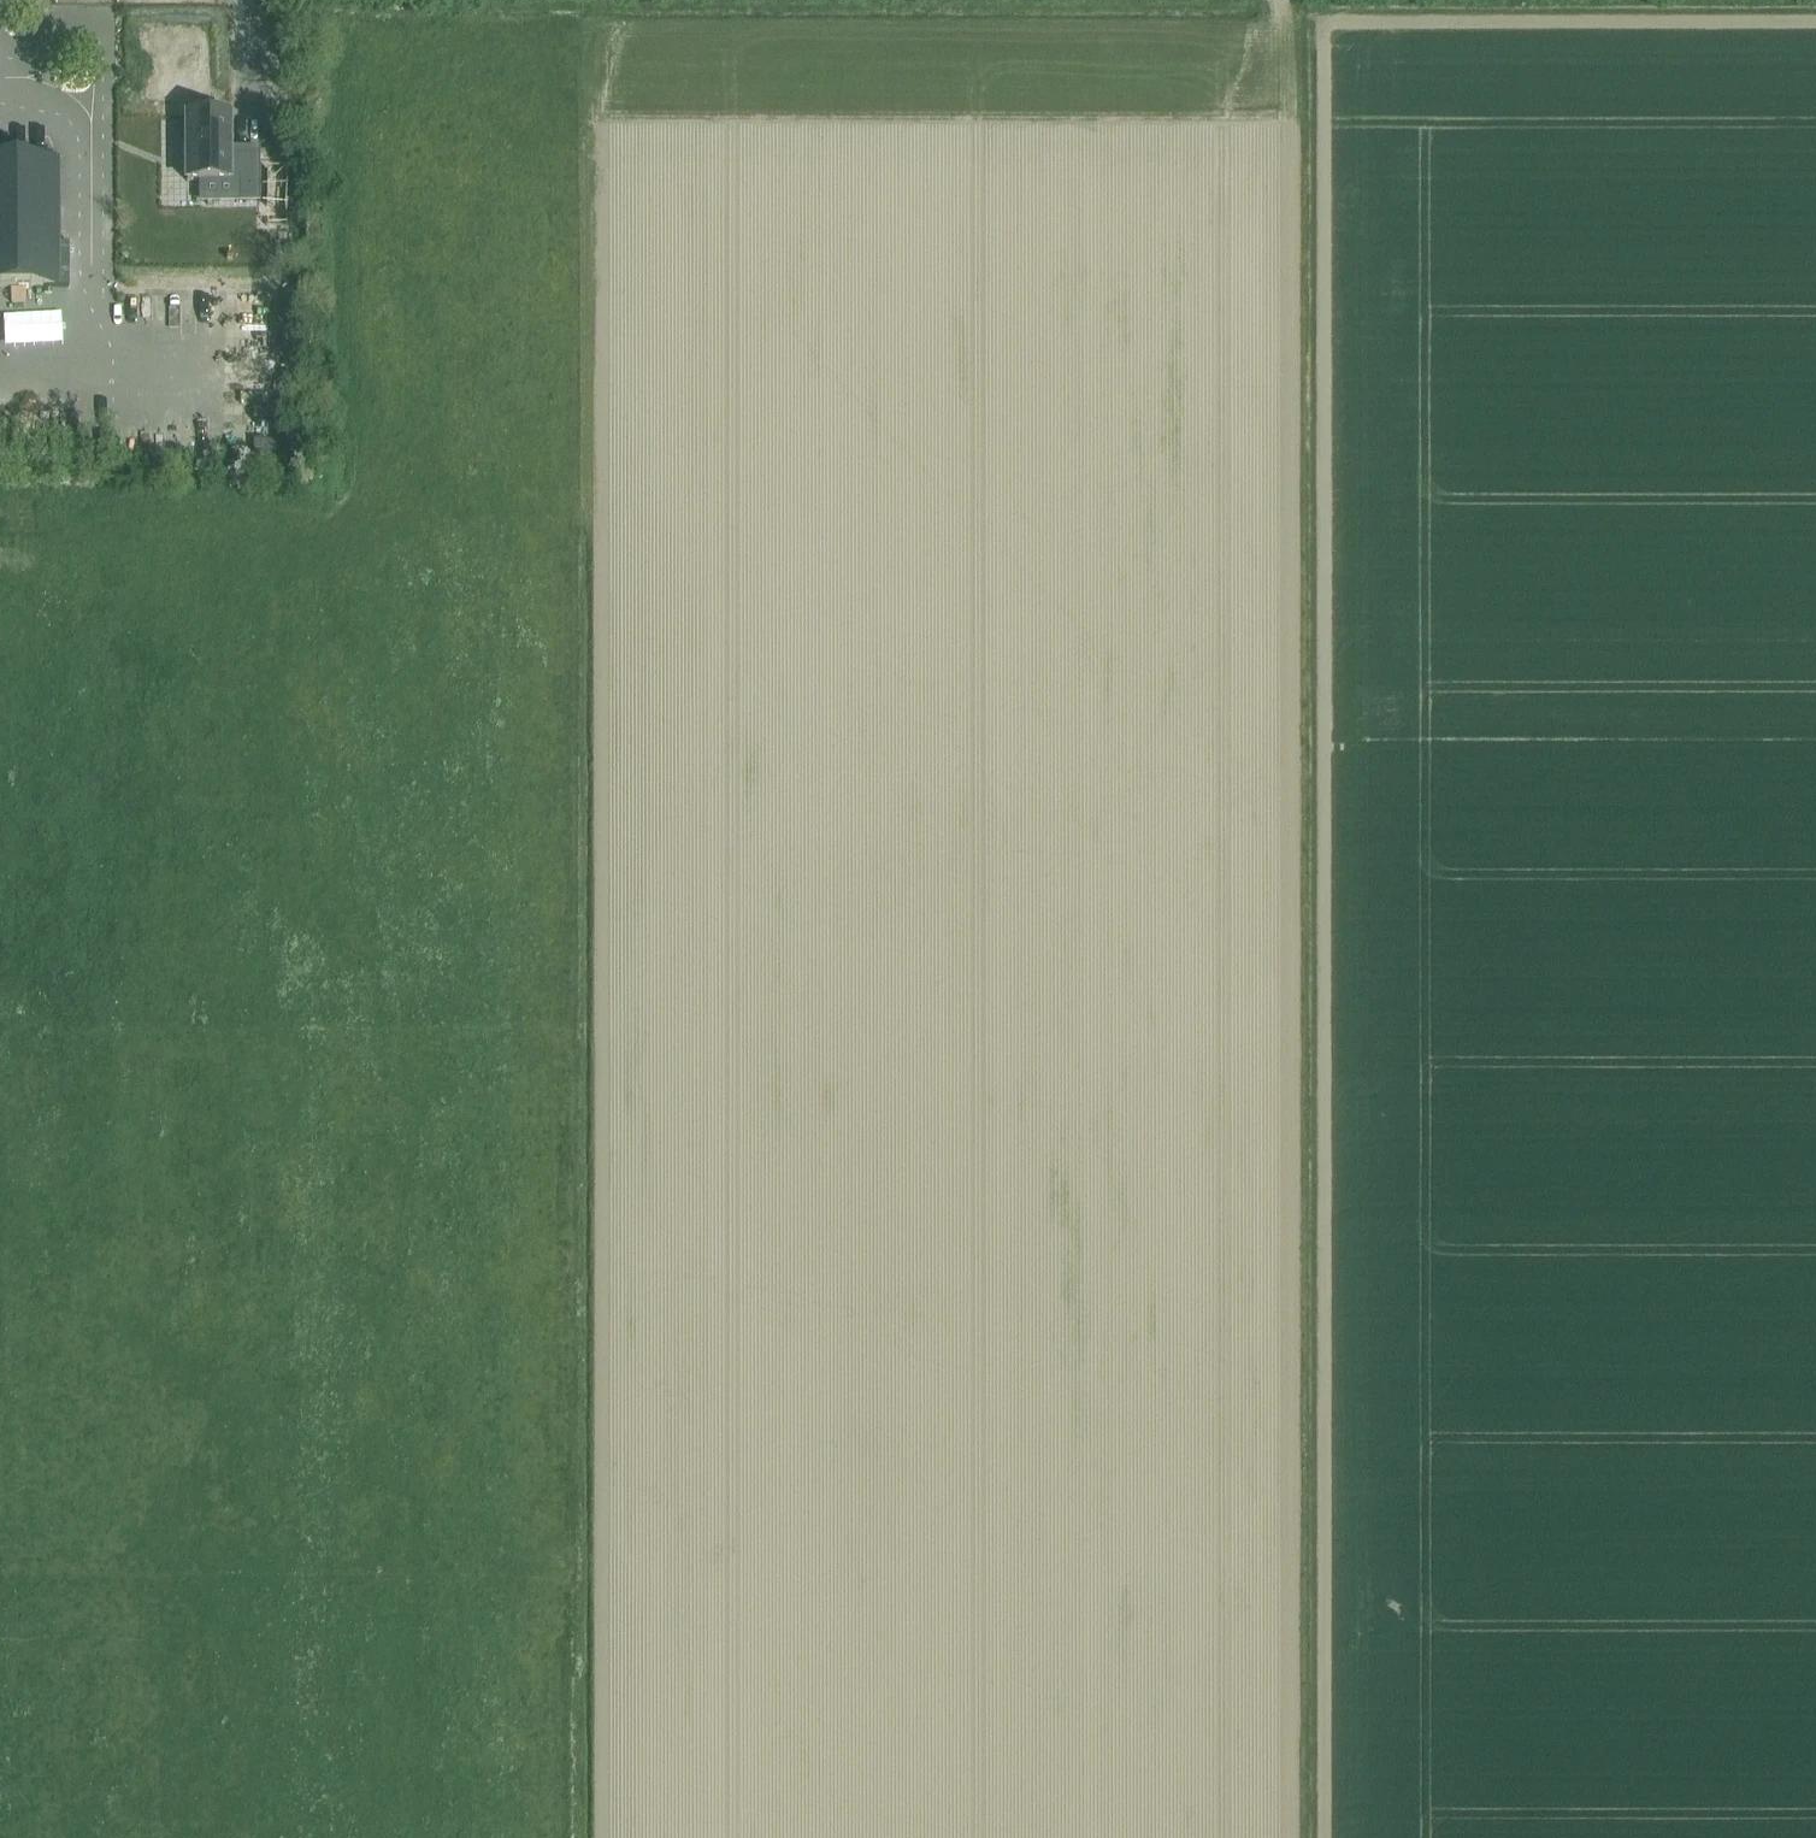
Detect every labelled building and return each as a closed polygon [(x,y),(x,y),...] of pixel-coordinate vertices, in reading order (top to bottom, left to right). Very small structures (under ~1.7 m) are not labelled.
[(228,117),(186,117),(186,182),(198,182),(237,182),(237,201),(256,201),(256,154),(228,154),(228,148),(228,117)] [(58,160),(0,161),(0,288),(59,287),(58,160)]
